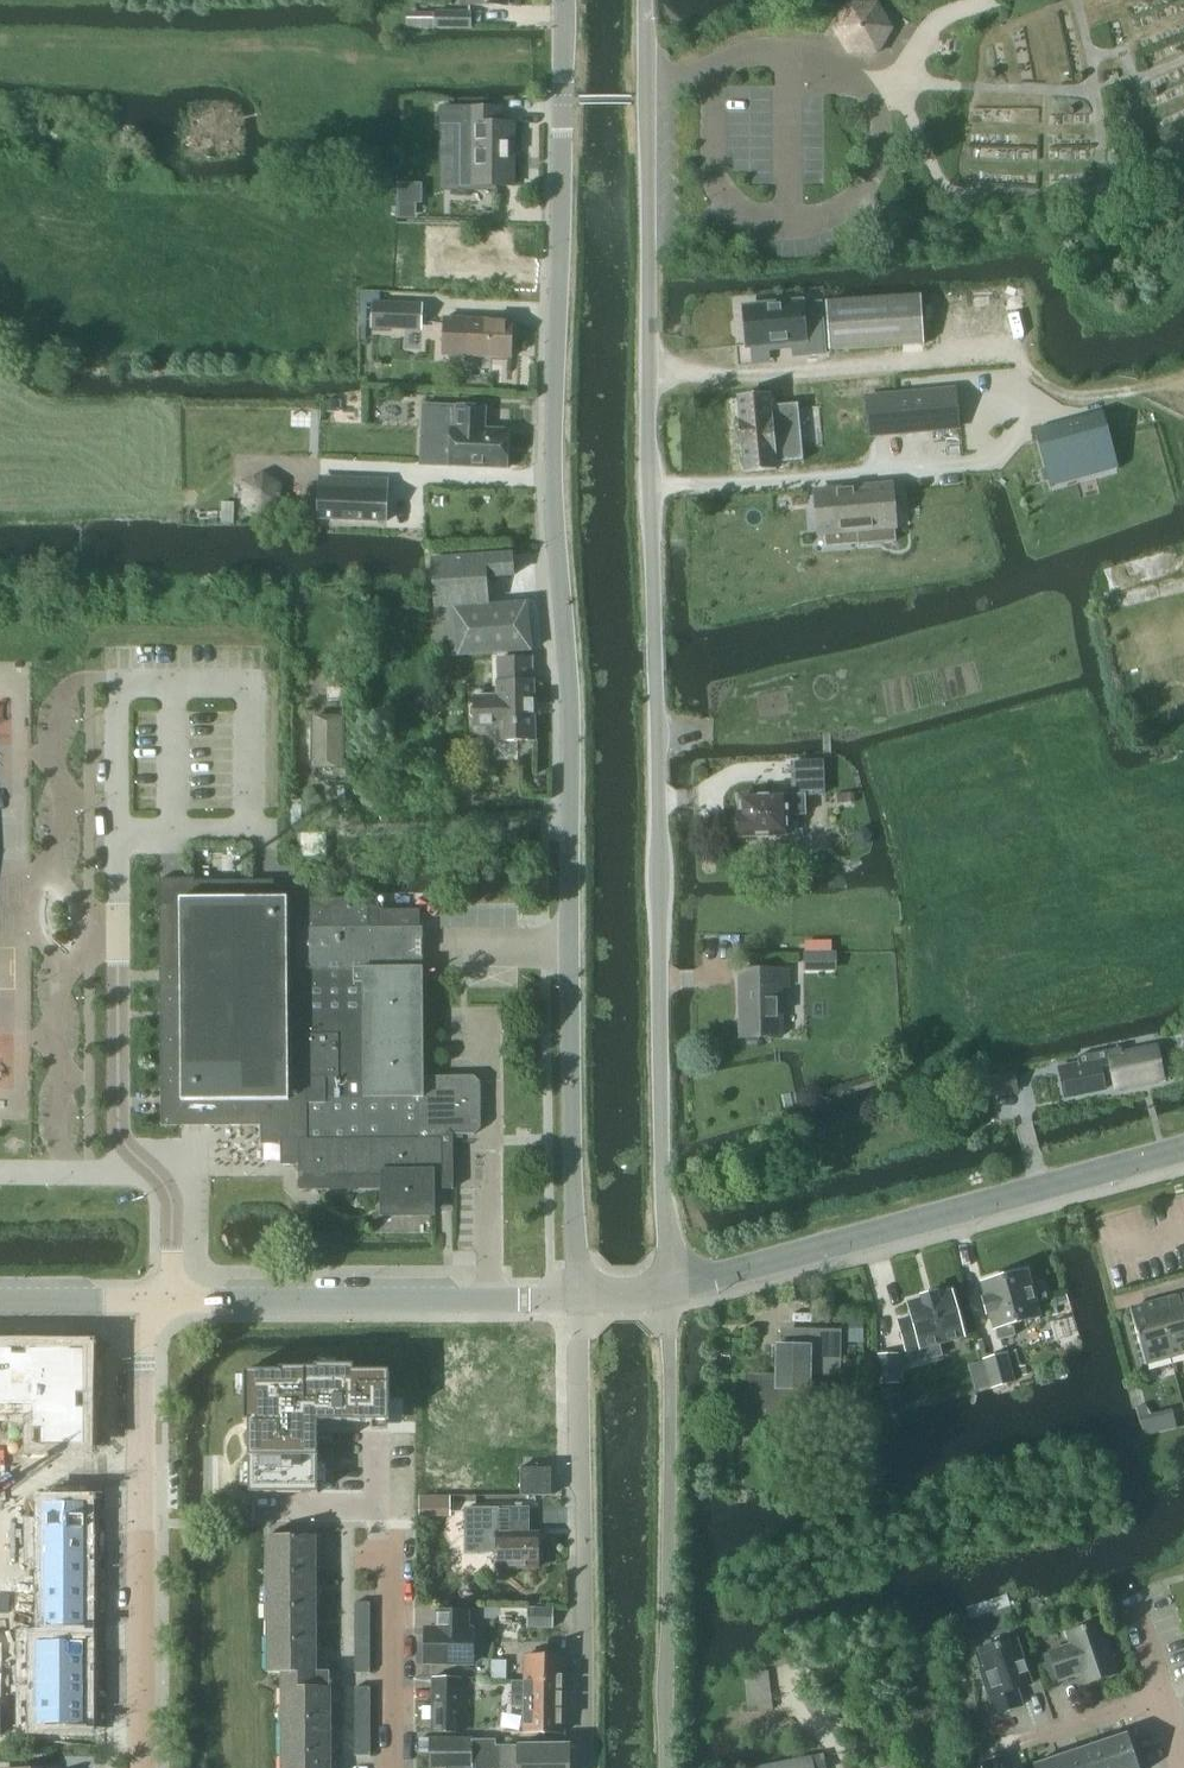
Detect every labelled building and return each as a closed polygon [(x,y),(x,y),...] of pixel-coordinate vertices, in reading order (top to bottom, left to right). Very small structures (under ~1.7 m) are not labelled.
[(877,54),(891,30),(877,5),(848,5),(834,30),(848,54),(877,54)] [(468,29),(470,29),(470,14),(437,14),(437,29),(468,29)] [(466,109),(441,109),(441,125),(441,186),(460,186),(508,186),(513,186),(514,125),(502,125),(502,109),(466,109)] [(397,191),(397,198),(397,203),(417,203),(417,189),(397,189),(397,191)] [(920,297),(825,304),(828,351),(855,350),(898,346),(923,345),(920,297)] [(800,306),(800,304),(743,309),(747,347),(770,345),(770,351),(794,349),(793,343),(802,342),(803,356),(822,355),(824,355),(819,305),(800,306)] [(420,331),(420,324),(421,307),(373,305),(372,329),(420,331)] [(513,321),(468,319),(444,318),(443,356),(511,358),(513,321)] [(954,391),(865,399),(868,437),(958,429),(954,391)] [(802,461),(797,403),(770,406),(769,396),(738,399),(745,473),(776,470),(775,464),(802,461)] [(438,430),(437,467),(506,470),(507,432),(483,431),(484,409),(422,406),(421,429),(438,430)] [(1049,427),(1033,431),(1049,488),(1051,488),(1048,476),(1112,459),(1115,470),(1117,470),(1102,412),(1080,418),(1049,427)] [(890,486),(814,493),(818,535),(822,535),(837,533),(856,532),(856,539),(857,546),(862,546),(879,544),(895,543),(890,486)] [(318,489),(317,518),(317,520),(385,523),(386,492),(318,489)] [(486,578),(514,576),(512,555),(432,561),(436,609),(455,608),(456,623),(449,623),(450,644),(458,643),(459,657),(531,651),(527,603),(489,606),(486,578)] [(534,681),(533,681),(532,659),(499,659),(499,682),(498,682),(498,696),(474,697),(475,706),(472,709),(472,715),(475,718),(475,727),(499,726),(499,741),(535,740),(534,681)] [(326,702),(350,702),(349,673),(326,673),(326,702)] [(344,770),(343,716),(310,717),(311,771),(344,770)] [(804,795),(823,795),(821,762),(791,763),(793,796),(739,798),(740,815),(739,815),(739,818),(735,820),(736,832),(740,834),(740,837),(786,835),(785,816),(804,815),(804,795)] [(160,880),(159,880),(159,971),(159,981),(160,1013),(160,1018),(160,1091),(160,1115),(160,1127),(180,1127),(240,1126),(263,1126),(263,1134),(272,1143),(280,1143),(280,1146),(280,1166),(298,1166),(298,1169),(298,1191),(301,1191),(382,1190),(382,1213),(431,1213),(434,1213),(434,1187),(452,1187),(452,1191),(453,1191),(453,1135),(474,1135),(480,1129),(480,1083),(474,1076),(445,1076),(423,1076),(423,969),(423,967),(376,968),(298,970),(297,929),(296,887),(286,887),(273,888),(273,886),(273,882),(252,882),(244,882),(241,882),(223,882),(195,882),(194,882),(194,879),(193,879),(190,879),(183,880),(180,880),(160,880)] [(309,887),(296,887),(297,929),(370,928),(370,920),(380,920),(380,911),(379,897),(370,898),(309,898),(309,887)] [(370,928),(297,929),(298,970),(376,968),(423,967),(423,927),(419,927),(413,927),(413,910),(380,911),(380,920),(370,920),(370,928)] [(818,968),(818,954),(804,954),(804,968),(818,968)] [(779,987),(787,987),(787,970),(739,971),(740,1038),(780,1038),(779,987)] [(1078,1068),(1058,1072),(1064,1098),(1104,1090),(1101,1077),(1112,1075),(1115,1089),(1161,1079),(1155,1048),(1121,1055),(1120,1049),(1076,1058),(1078,1068)] [(1012,1075),(988,1080),(991,1096),(1015,1091),(1012,1075)] [(1030,1286),(1026,1272),(980,1284),(984,1300),(982,1300),(986,1316),(989,1315),(993,1330),(995,1330),(998,1341),(1014,1336),(1011,1325),(1039,1318),(1035,1303),(1046,1300),(1041,1283),(1030,1286)] [(911,1318),(897,1322),(905,1352),(919,1348),(919,1350),(963,1338),(950,1293),(937,1296),(936,1294),(920,1298),(921,1301),(907,1304),(911,1318)] [(1183,1354),(1183,1314),(1179,1297),(1152,1304),(1167,1359),(1183,1354)] [(1144,1365),(1167,1359),(1152,1304),(1129,1311),(1144,1365)] [(808,1400),(809,1372),(838,1372),(839,1332),(804,1331),(804,1347),(776,1347),(776,1376),(745,1376),(744,1423),(794,1424),(794,1399),(808,1400)] [(33,1420),(33,1425),(33,1432),(35,1432),(40,1432),(42,1432),(42,1433),(42,1447),(82,1447),(85,1447),(85,1439),(85,1432),(85,1425),(85,1410),(78,1410),(78,1395),(85,1395),(85,1394),(85,1375),(77,1375),(78,1358),(78,1350),(34,1350),(32,1350),(26,1350),(26,1357),(13,1357),(13,1350),(0,1350),(0,1420),(33,1420)] [(877,1356),(878,1385),(898,1384),(897,1355),(877,1356)] [(990,1389),(1013,1383),(1006,1355),(983,1361),(990,1389)] [(279,1373),(243,1373),(243,1377),(243,1392),(243,1423),(248,1423),(248,1458),(248,1465),(248,1488),(248,1494),(250,1494),(262,1494),(279,1494),(311,1494),(317,1494),(317,1492),(317,1491),(317,1488),(317,1465),(317,1460),(317,1459),(317,1437),(317,1423),(371,1423),(387,1423),(389,1423),(389,1399),(389,1373),(353,1373),(353,1367),(336,1367),(318,1367),(314,1367),(314,1370),(310,1370),(279,1370),(279,1373)] [(553,1495),(553,1476),(552,1466),(521,1466),(521,1495),(553,1495)] [(448,1498),(419,1498),(419,1511),(419,1513),(421,1513),(448,1513),(448,1499),(448,1498)] [(44,1529),(33,1529),(33,1530),(85,1530),(85,1505),(44,1504),(44,1529)] [(539,1534),(500,1534),(501,1508),(466,1508),(466,1551),(496,1551),(495,1567),(539,1568),(539,1564),(542,1564),(542,1550),(539,1550),(539,1534)] [(85,1530),(33,1530),(33,1554),(85,1554),(85,1530)] [(268,1536),(268,1572),(268,1608),(268,1643),(268,1652),(268,1673),(283,1673),(283,1679),(283,1715),(283,1750),(283,1767),(330,1767),(330,1750),(330,1715),(330,1679),(330,1672),(316,1672),(316,1643),(316,1608),(316,1572),(316,1536),(268,1536)] [(85,1554),(33,1554),(33,1555),(44,1555),(44,1578),(85,1579),(85,1554)] [(85,1579),(44,1578),(44,1603),(85,1603),(85,1579)] [(85,1603),(44,1603),(44,1607),(44,1628),(55,1628),(85,1628),(85,1603)] [(551,1628),(552,1609),(526,1608),(525,1627),(551,1628)] [(471,1664),(472,1612),(437,1612),(437,1628),(425,1628),(424,1664),(471,1664)] [(1083,1686),(1116,1675),(1099,1624),(1066,1635),(1070,1646),(1048,1653),(1058,1682),(1079,1675),(1083,1686)] [(29,1643),(29,1628),(19,1628),(19,1643),(25,1643),(29,1643)] [(29,1643),(25,1643),(25,1671),(85,1671),(85,1643),(55,1643),(55,1628),(44,1628),(29,1628),(29,1643)] [(1016,1690),(1030,1685),(1014,1640),(979,1652),(984,1668),(979,1670),(994,1715),(1021,1706),(1016,1690)] [(526,1656),(526,1682),(565,1683),(566,1657),(563,1657),(526,1656)] [(506,1683),(506,1661),(490,1661),(490,1682),(506,1683)] [(85,1671),(25,1671),(25,1672),(37,1672),(37,1697),(25,1697),(25,1698),(85,1698),(85,1671)] [(461,1678),(433,1678),(433,1705),(433,1732),(456,1733),(461,1733),(461,1729),(461,1705),(461,1678)] [(511,1682),(510,1708),(525,1708),(525,1733),(564,1733),(565,1707),(565,1683),(526,1682),(511,1682)] [(85,1698),(25,1698),(25,1741),(55,1741),(55,1727),(85,1727),(85,1698)] [(1126,1734),(1100,1743),(1108,1767),(1138,1767),(1126,1734)] [(430,1754),(430,1739),(418,1739),(418,1754),(430,1754)] [(478,1739),(430,1739),(430,1754),(430,1767),(570,1767),(570,1746),(496,1746),(496,1740),(496,1739),(479,1739),(478,1739)] [(1100,1743),(1077,1750),(1083,1767),(1108,1767),(1100,1743)] [(1077,1750),(1055,1758),(1058,1767),(1083,1767),(1077,1750)] [(1002,1756),(984,1762),(986,1767),(1006,1767),(1002,1756)] [(811,1757),(757,1767),(813,1767),(811,1757)] [(1055,1758),(1032,1766),(1033,1767),(1058,1767),(1055,1758)]
